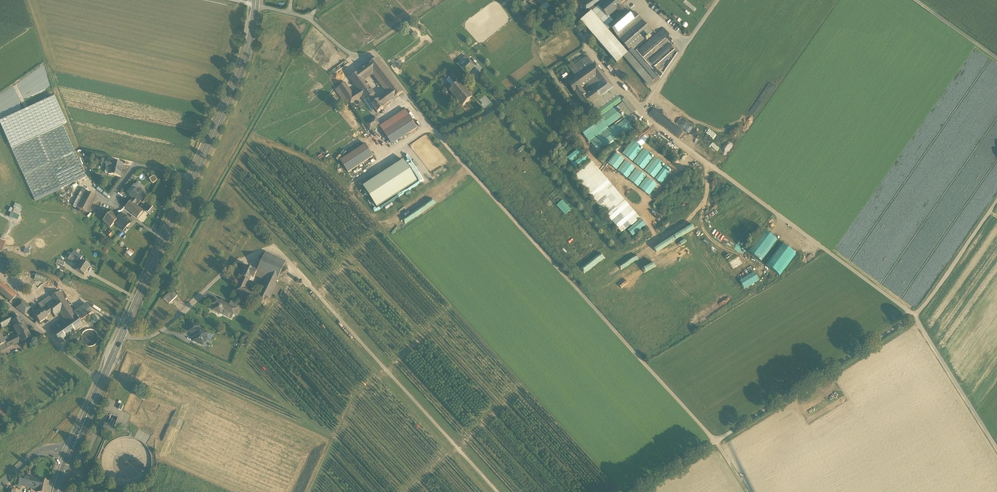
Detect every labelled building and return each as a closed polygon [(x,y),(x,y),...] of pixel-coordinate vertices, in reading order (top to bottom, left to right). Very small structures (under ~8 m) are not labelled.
[(601,10),(607,5),(603,0),(592,0),(582,6),(585,12),(585,13),(587,16),(592,12),(599,8),(601,10)] [(612,0),(607,5),(601,10),(600,10),(607,18),(616,11),(619,8),(612,0)] [(621,5),(617,0),(612,0),(619,8),(622,6),(621,5)] [(599,8),(592,12),(607,30),(609,28),(608,27),(612,24),(607,18),(600,10),(601,10),(599,8)] [(609,28),(616,36),(634,20),(631,16),(624,9),(619,14),(621,16),(612,24),(608,27),(609,28)] [(627,54),(607,30),(592,12),(587,16),(581,22),(617,63),(623,57),(624,56),(627,54)] [(635,13),(631,16),(634,20),(616,36),(630,51),(632,49),(652,32),(635,13)] [(657,78),(632,49),(630,51),(629,52),(654,80),(657,78)] [(629,53),(627,54),(652,82),(653,81),(629,53)] [(649,85),(652,82),(627,54),(624,56),(649,85)] [(649,85),(624,56),(623,57),(648,85),(649,85)] [(457,65),(467,76),(476,68),(466,57),(457,65)] [(575,75),(577,78),(594,66),(587,57),(570,69),(575,75)] [(374,71),(389,92),(394,99),(403,92),(377,59),(369,65),(374,71)] [(364,79),(374,71),(369,65),(359,73),(364,79)] [(582,87),(588,83),(602,73),(596,65),(594,66),(577,78),(576,79),(582,87)] [(375,94),(364,79),(359,73),(351,79),(360,91),(354,95),(345,83),(338,88),(350,104),(361,97),(365,101),(368,99),(373,96),(375,94)] [(608,80),(602,73),(588,83),(593,91),(594,90),(608,80)] [(439,80),(455,97),(464,89),(451,74),(447,78),(444,75),(439,80)] [(574,93),(575,92),(581,88),(582,87),(576,79),(574,81),(569,84),(568,84),(574,93)] [(608,80),(594,90),(600,98),(614,88),(608,80)] [(347,106),(350,104),(338,88),(335,90),(347,106)] [(586,96),(581,88),(575,92),(587,109),(592,105),(593,105),(592,104),(586,96)] [(619,95),(614,88),(600,98),(592,104),(593,105),(592,105),(597,111),(618,96),(619,95)] [(455,97),(462,106),(472,98),(464,89),(455,97)] [(592,104),(600,98),(594,90),(593,91),(586,96),(592,104)] [(388,103),(394,99),(389,92),(383,97),(388,103)] [(375,110),(377,113),(384,108),(383,106),(388,103),(383,97),(377,101),(373,96),(368,99),(368,100),(372,105),(375,110)] [(622,101),(618,96),(597,111),(600,115),(615,104),(616,105),(622,101)] [(35,201),(86,178),(62,125),(66,123),(54,97),(29,108),(0,121),(0,124),(35,201)] [(616,109),(619,112),(622,116),(624,120),(626,119),(636,111),(625,98),(622,101),(624,103),(616,109)] [(372,105),(368,100),(365,103),(371,112),(375,110),(372,105)] [(614,106),(616,105),(615,104),(600,115),(601,117),(614,106)] [(597,111),(592,105),(587,109),(579,114),(584,121),(597,111)] [(619,112),(616,109),(614,106),(601,117),(600,117),(604,123),(619,112)] [(380,126),(384,133),(409,116),(405,110),(380,126)] [(588,142),(622,116),(619,112),(604,123),(585,137),(584,137),(588,142)] [(417,128),(409,116),(384,133),(392,145),(417,128)] [(366,125),(370,131),(380,124),(375,117),(366,125)] [(604,123),(600,117),(581,131),(585,137),(604,123)] [(629,123),(626,119),(624,120),(608,132),(611,136),(629,123)] [(629,123),(611,136),(614,141),(632,128),(629,123)] [(614,141),(606,131),(591,142),(599,153),(614,141)] [(642,147),(633,140),(622,154),(632,162),(641,150),(640,149),(642,147)] [(553,144),(551,147),(556,151),(561,145),(558,142),(556,145),(553,144)] [(341,161),(348,173),(373,156),(366,145),(341,161)] [(583,153),(579,149),(567,158),(571,163),(583,153)] [(652,155),(644,149),(633,163),(643,170),(652,159),(651,158),(652,155)] [(624,160),(616,153),(608,164),(616,170),(624,160)] [(589,161),(584,155),(572,165),(577,171),(589,161)] [(663,164),(655,157),(644,171),(654,179),(663,167),(662,166),(663,164)] [(108,175),(120,177),(122,165),(123,165),(107,161),(106,168),(105,173),(105,174),(108,174),(108,175)] [(416,181),(403,161),(364,187),(377,207),(416,181)] [(635,168),(625,161),(617,171),(627,179),(635,168)] [(621,233),(630,226),(631,226),(640,219),(592,162),(574,177),(621,233)] [(670,169),(666,166),(655,179),(661,184),(671,172),(670,169)] [(646,177),(636,169),(628,179),(638,187),(646,177)] [(149,179),(152,184),(157,181),(154,176),(149,179)] [(657,185),(647,177),(639,188),(649,195),(657,185)] [(135,189),(139,193),(143,187),(138,182),(135,185),(133,187),(135,190),(135,189)] [(126,193),(129,196),(135,190),(133,187),(135,185),(134,185),(126,193)] [(134,205),(136,202),(138,200),(140,202),(144,197),(139,193),(135,189),(135,190),(129,196),(133,200),(131,202),(134,205)] [(73,206),(79,209),(87,193),(82,190),(73,206)] [(87,193),(79,209),(86,213),(95,197),(87,193)] [(562,200),(557,206),(565,215),(571,209),(562,200)] [(142,212),(134,205),(131,202),(130,201),(125,208),(137,218),(142,212)] [(145,212),(149,215),(154,209),(150,206),(145,212)] [(11,212),(9,217),(17,220),(19,215),(11,212)] [(117,219),(116,218),(111,213),(103,221),(110,228),(114,224),(123,231),(130,224),(121,215),(117,219)] [(645,225),(641,219),(628,231),(632,236),(645,225)] [(105,233),(112,241),(117,236),(109,229),(105,233)] [(777,241),(763,230),(747,252),(761,262),(777,241)] [(795,254),(782,244),(766,266),(779,276),(795,254)] [(72,251),(70,255),(79,260),(81,257),(72,251)] [(265,253),(263,258),(274,264),(283,268),(285,262),(265,253)] [(81,262),(79,260),(70,255),(69,254),(68,256),(69,256),(67,259),(78,266),(81,262)] [(738,257),(729,262),(733,270),(743,264),(738,257)] [(262,280),(266,281),(274,264),(263,258),(258,269),(260,270),(260,271),(265,274),(262,280)] [(4,274),(8,264),(0,260),(0,272),(4,274)] [(75,271),(83,276),(89,267),(81,262),(78,266),(75,271)] [(283,268),(274,264),(266,281),(260,294),(265,296),(268,298),(275,284),(283,268)] [(249,282),(251,278),(254,272),(245,268),(240,278),(249,282)] [(255,276),(262,280),(265,274),(260,271),(260,270),(258,269),(256,273),(255,276)] [(754,272),(740,281),(744,289),(759,280),(754,272)] [(35,278),(45,282),(47,277),(37,273),(35,278)] [(667,283),(669,287),(685,277),(682,273),(667,283)] [(251,283),(249,282),(240,278),(238,284),(248,289),(251,283)] [(10,302),(15,296),(0,283),(0,293),(10,302)] [(261,305),(265,296),(260,294),(248,289),(238,284),(234,292),(261,305)] [(275,284),(268,298),(274,301),(280,287),(275,284)] [(164,298),(169,303),(177,296),(176,295),(174,297),(170,293),(172,291),(171,290),(164,298)] [(82,326),(79,321),(74,315),(59,292),(52,297),(51,296),(47,298),(43,301),(41,302),(38,304),(42,309),(42,310),(43,310),(47,316),(51,313),(54,317),(59,313),(64,320),(67,324),(54,333),(59,342),(82,326)] [(698,293),(679,304),(682,308),(700,297),(698,293)] [(221,315),(223,310),(233,315),(236,310),(229,307),(215,300),(212,305),(215,306),(212,311),(221,315)] [(16,308),(25,315),(30,308),(21,301),(16,308)] [(233,315),(238,317),(242,308),(238,305),(236,310),(233,315)] [(88,306),(74,315),(79,321),(92,312),(88,306)] [(34,316),(39,323),(48,317),(47,316),(43,310),(42,310),(34,316)] [(231,319),(233,315),(223,310),(221,315),(231,319)] [(2,329),(11,324),(12,323),(9,316),(0,321),(0,325),(2,329)] [(20,342),(21,343),(31,338),(29,333),(30,333),(28,330),(27,330),(21,319),(12,323),(11,324),(15,331),(17,335),(18,337),(20,342)] [(53,333),(54,333),(67,324),(64,320),(51,329),(53,333)] [(195,326),(192,334),(194,335),(193,335),(195,336),(192,342),(202,346),(203,343),(204,343),(205,342),(207,339),(206,338),(207,334),(197,329),(198,327),(195,326)] [(92,330),(89,330),(85,331),(83,333),(81,336),(81,339),(82,342),(84,345),(87,347),(90,347),(94,346),(96,344),(98,341),(98,337),(97,334),(95,332),(92,330)] [(8,340),(11,346),(20,342),(18,337),(15,338),(15,337),(9,340),(8,340)] [(118,417),(111,414),(107,424),(106,426),(113,429),(118,417)] [(103,430),(112,434),(114,429),(113,429),(106,426),(105,425),(104,424),(103,426),(102,429),(103,429),(103,430)] [(140,427),(133,437),(138,439),(143,443),(145,445),(152,434),(140,427)] [(132,487),(139,484),(144,480),(149,475),(151,468),(152,461),(151,454),(148,448),(145,445),(143,443),(138,439),(133,437),(131,437),(124,436),(117,438),(111,441),(106,446),(103,452),(101,459),(101,466),(103,472),(107,478),(112,483),(118,486),(125,487),(132,487)] [(18,485),(37,489),(40,480),(21,476),(15,481),(14,485),(18,486),(18,485)] [(49,482),(40,480),(37,489),(37,491),(47,491),(49,482)]
